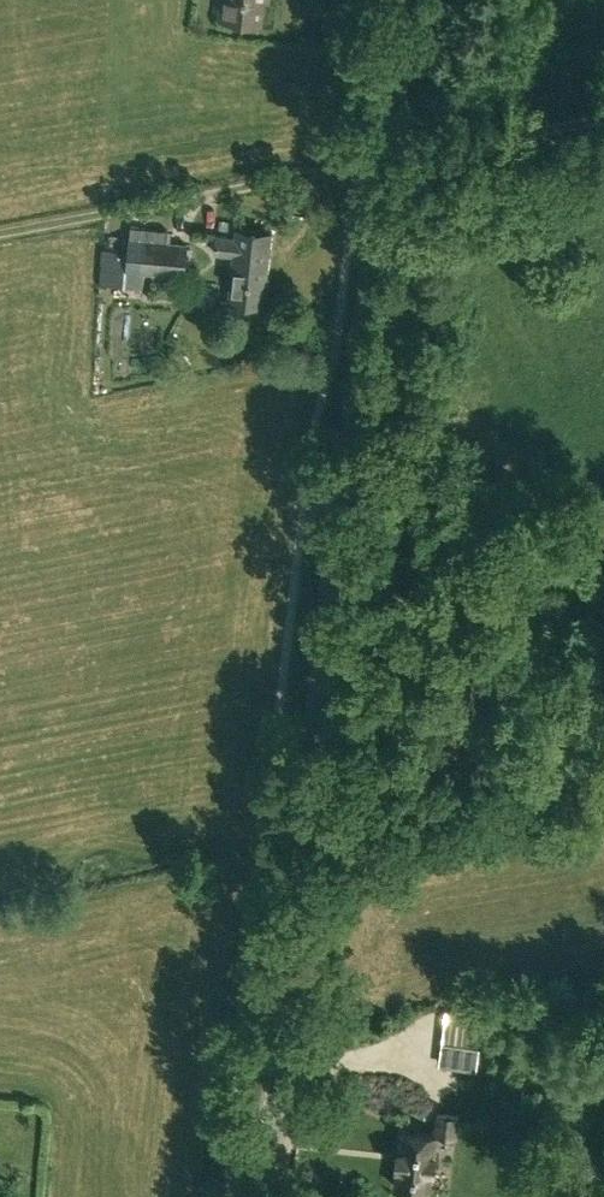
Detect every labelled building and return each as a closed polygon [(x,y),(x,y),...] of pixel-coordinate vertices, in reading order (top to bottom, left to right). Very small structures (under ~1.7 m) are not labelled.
[(228,18),(261,22),(264,0),(230,0),(228,18)] [(220,237),(218,253),(236,255),(231,300),(264,304),(266,291),(268,292),(270,278),(267,277),(273,232),(239,228),(238,239),(220,237)] [(144,272),(186,275),(189,244),(163,242),(164,236),(148,235),(148,241),(130,239),(129,254),(111,253),(108,282),(142,287),(144,272)] [(441,1113),(438,1134),(458,1137),(462,1117),(441,1113)] [(435,1171),(437,1154),(435,1154),(435,1152),(438,1134),(405,1129),(402,1149),(399,1148),(397,1163),(397,1165),(399,1165),(396,1185),(429,1190),(432,1170),(435,1171)]
